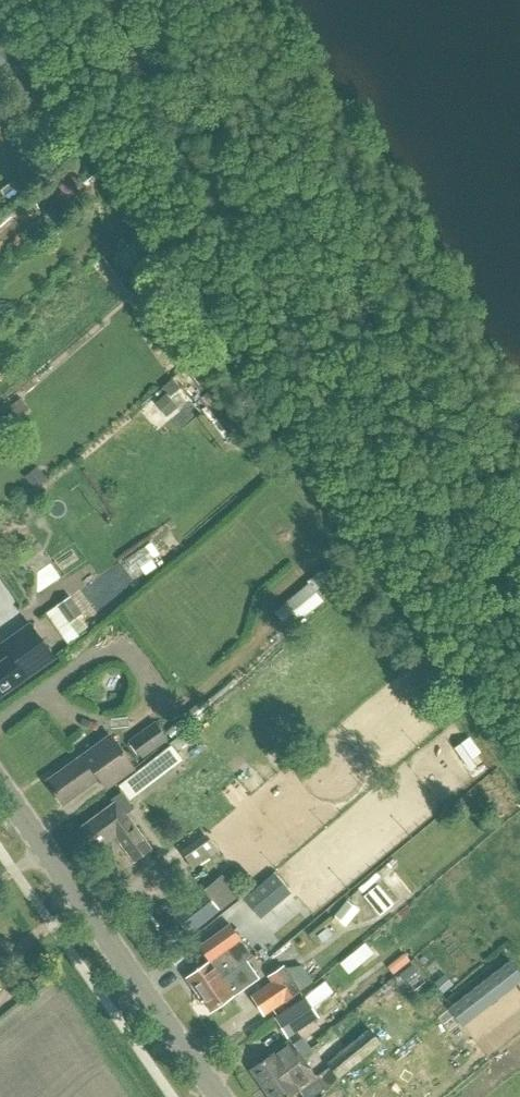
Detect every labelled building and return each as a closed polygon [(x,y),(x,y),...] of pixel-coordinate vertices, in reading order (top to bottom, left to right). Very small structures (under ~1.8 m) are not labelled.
[(117,246),(102,257),(117,279),(133,268),(117,246)] [(172,327),(160,336),(168,348),(181,339),(172,327)] [(190,351),(177,360),(183,369),(196,360),(190,351)] [(172,379),(162,388),(168,395),(178,387),(172,379)] [(166,395),(157,403),(169,417),(178,409),(166,395)] [(0,414),(0,422),(3,426),(13,419),(6,409),(0,414)] [(38,472),(29,479),(36,487),(44,480),(38,472)] [(271,610),(286,628),(320,599),(306,582),(271,610)] [(82,614),(69,597),(57,606),(69,623),(82,614)] [(28,676),(27,675),(53,656),(29,623),(2,643),(10,655),(0,662),(0,696),(28,676)] [(162,720),(136,739),(148,756),(174,737),(162,720)] [(466,739),(454,748),(469,769),(482,761),(466,739)] [(49,782),(62,801),(64,804),(100,779),(108,790),(137,770),(117,742),(89,761),(86,756),(49,782)] [(172,747),(161,755),(172,769),(182,761),(172,747)] [(134,863),(150,851),(132,826),(124,814),(133,808),(122,792),(113,798),(117,804),(83,829),(97,848),(115,835),(116,837),(134,863)] [(308,862),(330,846),(322,835),(300,852),(308,862)] [(206,841),(181,857),(190,870),(215,853),(206,841)] [(277,876),(246,902),(257,915),(288,890),(277,876)] [(205,889),(175,913),(190,932),(220,909),(205,889)] [(330,917),(341,926),(355,908),(344,899),(330,917)] [(213,958),(240,939),(230,924),(198,946),(208,962),(213,958)] [(186,977),(199,995),(202,992),(253,957),(240,939),(213,958),(208,962),(186,977)] [(346,959),(341,963),(350,973),(355,969),(346,959)] [(447,1009),(459,1023),(515,980),(518,984),(519,982),(519,974),(510,960),(447,1009)] [(202,992),(216,1012),(256,982),(244,964),(202,992)] [(274,982),(254,996),(266,1015),(301,991),(286,967),(271,976),(274,982)] [(444,976),(436,983),(443,991),(451,984),(444,976)] [(304,995),(273,1017),(288,1038),(319,1017),(304,995)] [(263,1087),(270,1096),(287,1096),(288,1096),(302,1087),(309,1096),(311,1096),(324,1088),(326,1090),(340,1080),(337,1077),(381,1045),(370,1029),(326,1061),(329,1065),(315,1075),(303,1059),(263,1087)] [(290,1041),(250,1070),(263,1087),(303,1059),(303,1058),(313,1051),(310,1047),(309,1048),(303,1039),(293,1045),(290,1041)]
